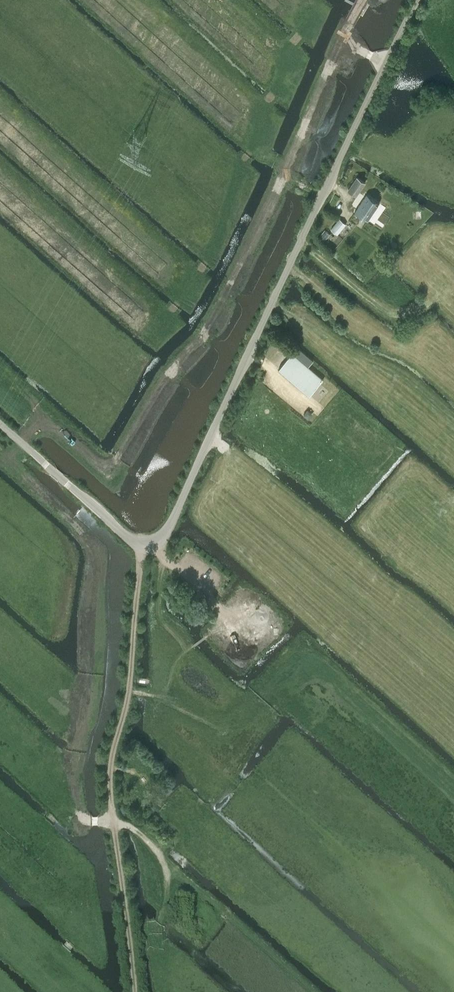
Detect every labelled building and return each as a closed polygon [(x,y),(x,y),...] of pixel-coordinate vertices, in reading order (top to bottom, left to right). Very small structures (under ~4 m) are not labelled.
[(349,189),(348,190),(356,195),(364,183),(357,178),(349,189)] [(363,200),(355,212),(367,220),(368,219),(376,207),(379,203),(367,195),(363,200)] [(337,234),(346,224),(339,218),(330,229),(337,234)] [(325,229),(319,236),(325,242),(331,235),(325,229)] [(278,368),(310,395),(323,379),(308,366),(313,360),(297,347),(292,353),(292,352),(278,368)]
